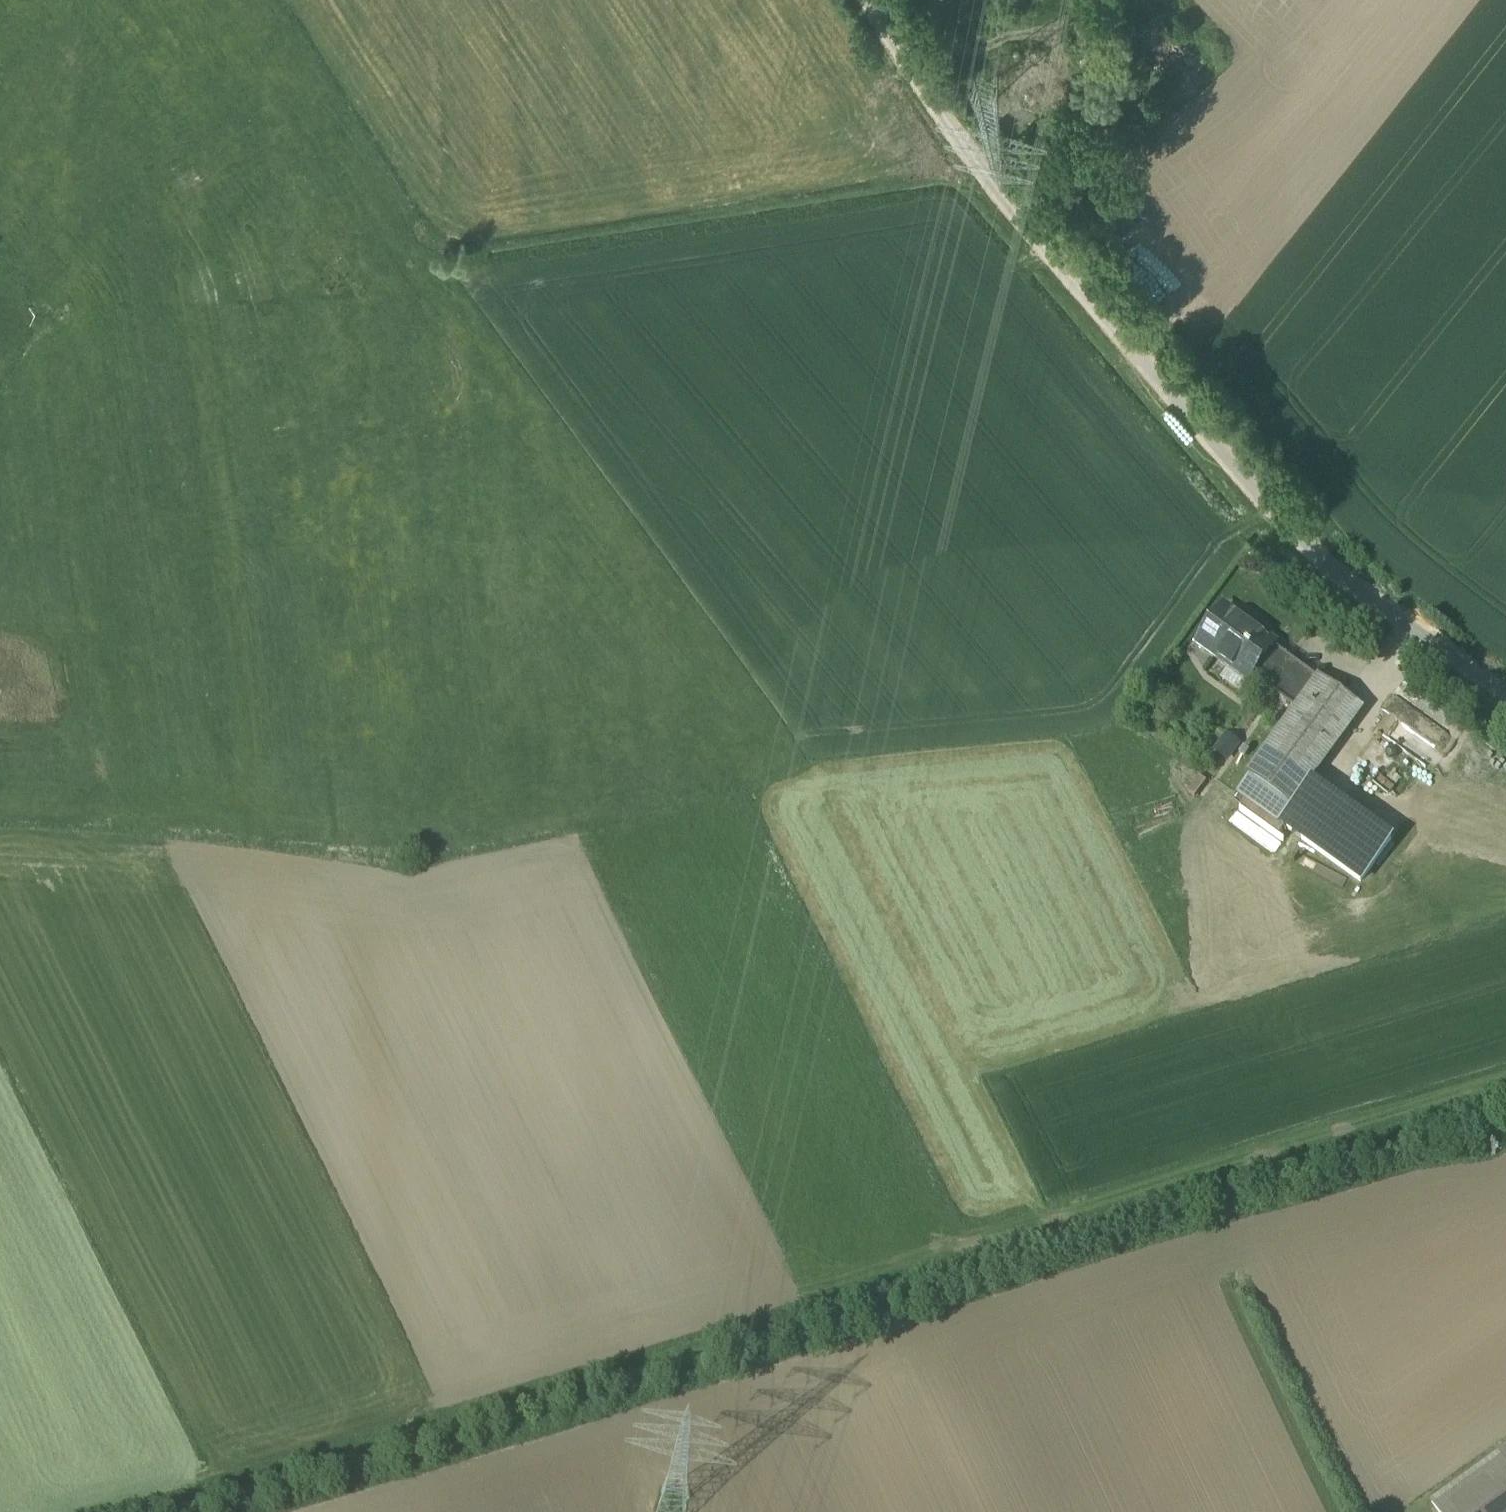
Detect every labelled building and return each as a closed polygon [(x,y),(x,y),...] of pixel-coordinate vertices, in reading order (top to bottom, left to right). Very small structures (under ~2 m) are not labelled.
[(1167,10),(1130,32),(1156,77),(1193,55),(1167,10)] [(1270,647),(1217,607),(1187,646),(1241,686),(1270,647)] [(1268,654),(1249,681),(1285,708),(1306,679),(1268,654)] [(1283,812),(1354,716),(1306,679),(1237,778),(1283,812)] [(1408,723),(1417,711),(1399,699),(1390,711),(1408,723)] [(1229,735),(1220,751),(1230,757),(1240,741),(1229,735)] [(1239,762),(1251,746),(1243,740),(1231,757),(1239,762)] [(1435,1503),(1441,1511),(1505,1511),(1505,1453),(1435,1503)]
